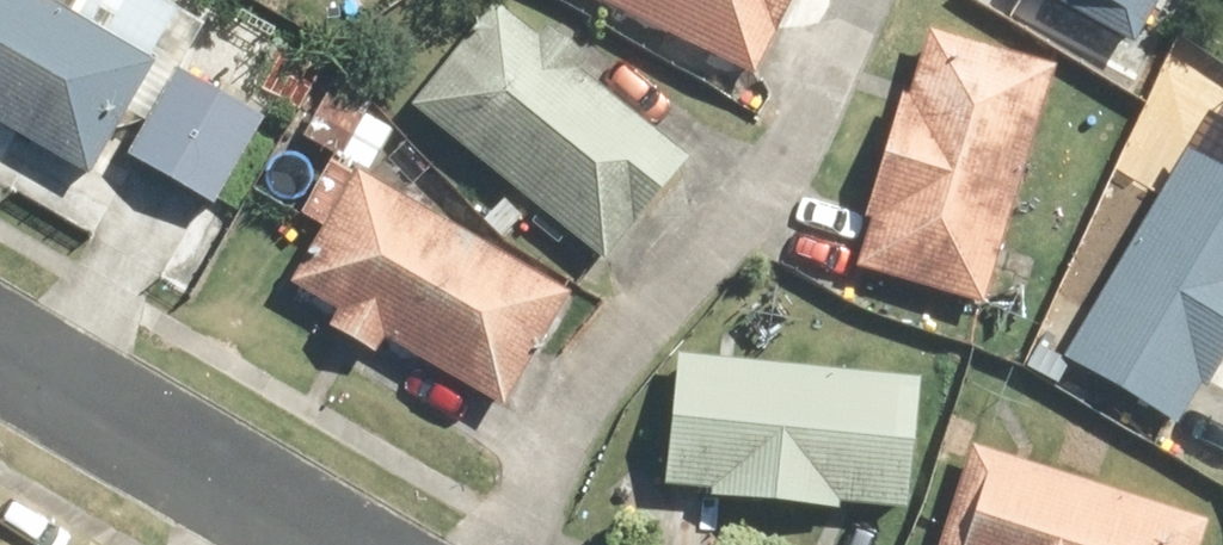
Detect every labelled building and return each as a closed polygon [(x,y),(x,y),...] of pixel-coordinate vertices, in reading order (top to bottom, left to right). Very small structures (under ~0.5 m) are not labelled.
[(87,166),(148,57),(46,0),(0,0),(0,117),(87,166)] [(745,77),(783,0),(585,0),(745,77)] [(1143,43),(1167,0),(1063,0),(1143,43)] [(505,3),(417,114),(609,264),(696,153),(505,3)] [(860,268),(986,305),(1056,73),(931,36),(860,268)] [(186,75),(138,159),(222,207),(270,123),(186,75)] [(1071,350),(1190,422),(1222,368),(1222,172),(1192,153),(1071,350)] [(564,296),(355,180),(287,303),(495,418),(564,296)] [(925,380),(684,356),(669,498),(911,523),(925,380)] [(973,449),(943,544),(1200,544),(1208,520),(973,449)]
